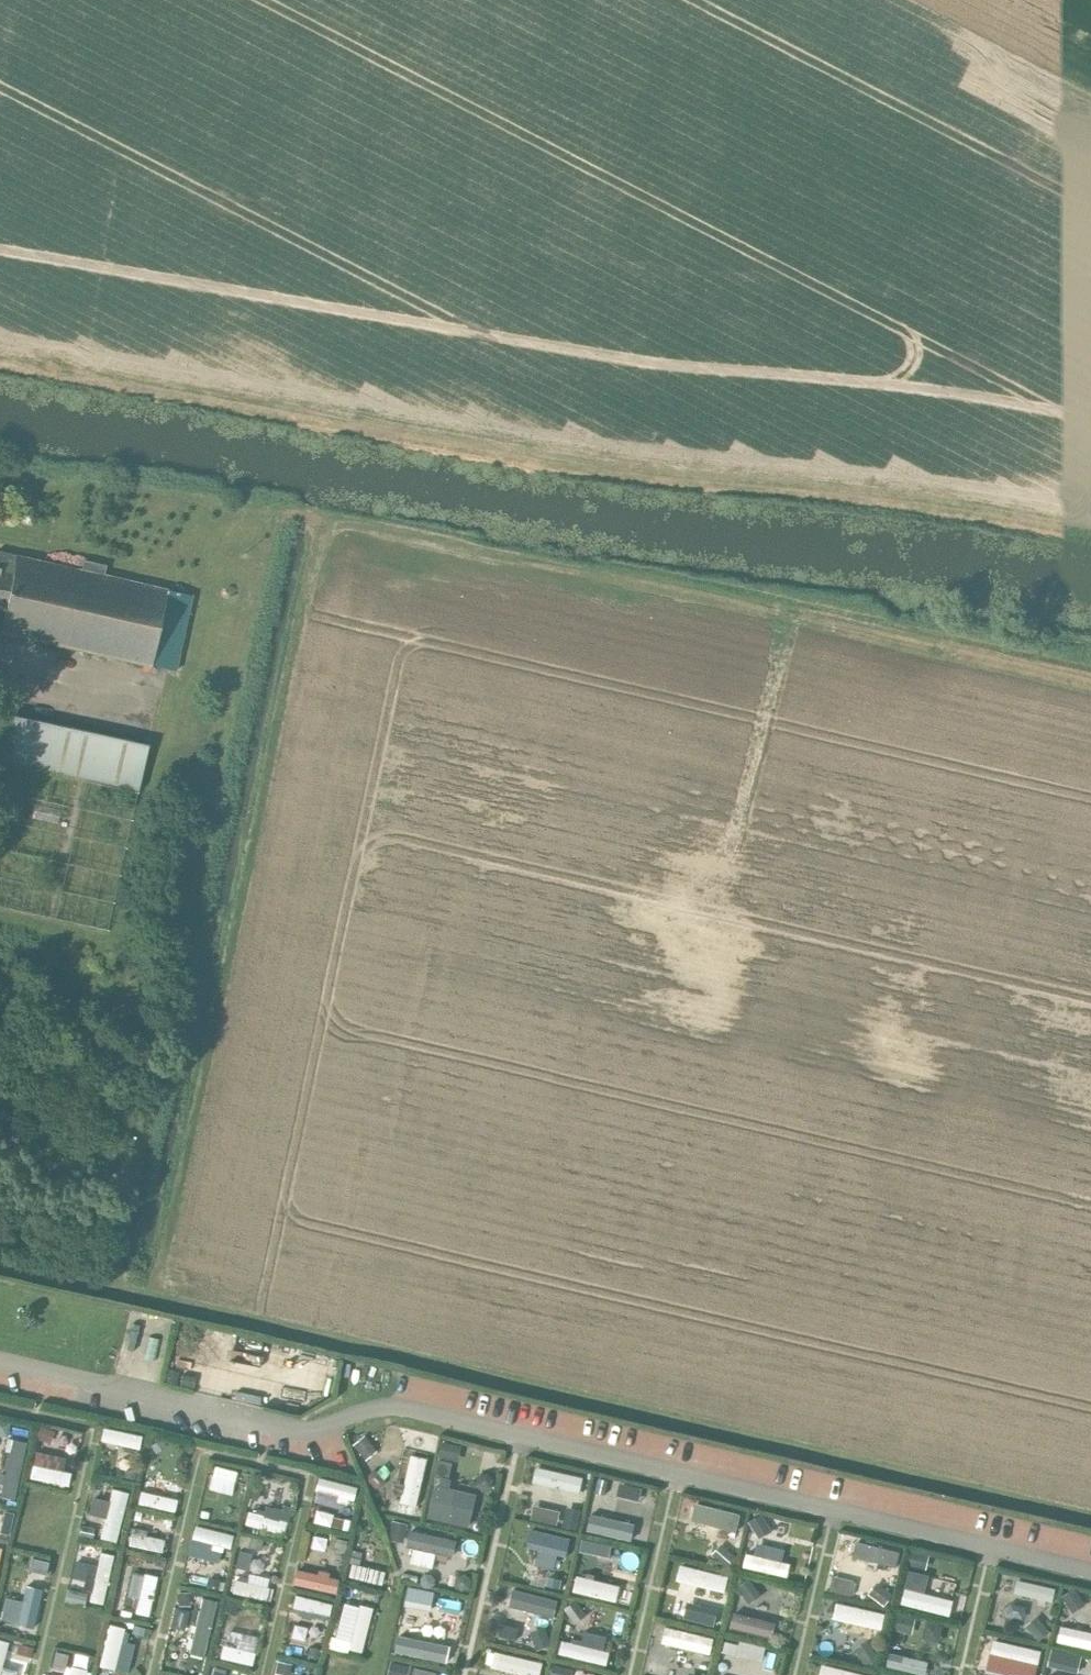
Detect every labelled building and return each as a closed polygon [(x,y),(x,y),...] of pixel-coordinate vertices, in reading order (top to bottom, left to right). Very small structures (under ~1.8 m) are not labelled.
[(190,596),(99,576),(102,567),(82,562),(80,570),(0,552),(0,609),(5,610),(0,631),(165,668),(175,671),(190,596)] [(0,759),(0,760),(137,791),(138,791),(148,746),(9,716),(0,759)] [(436,1484),(428,1517),(470,1527),(477,1494),(436,1484)]
